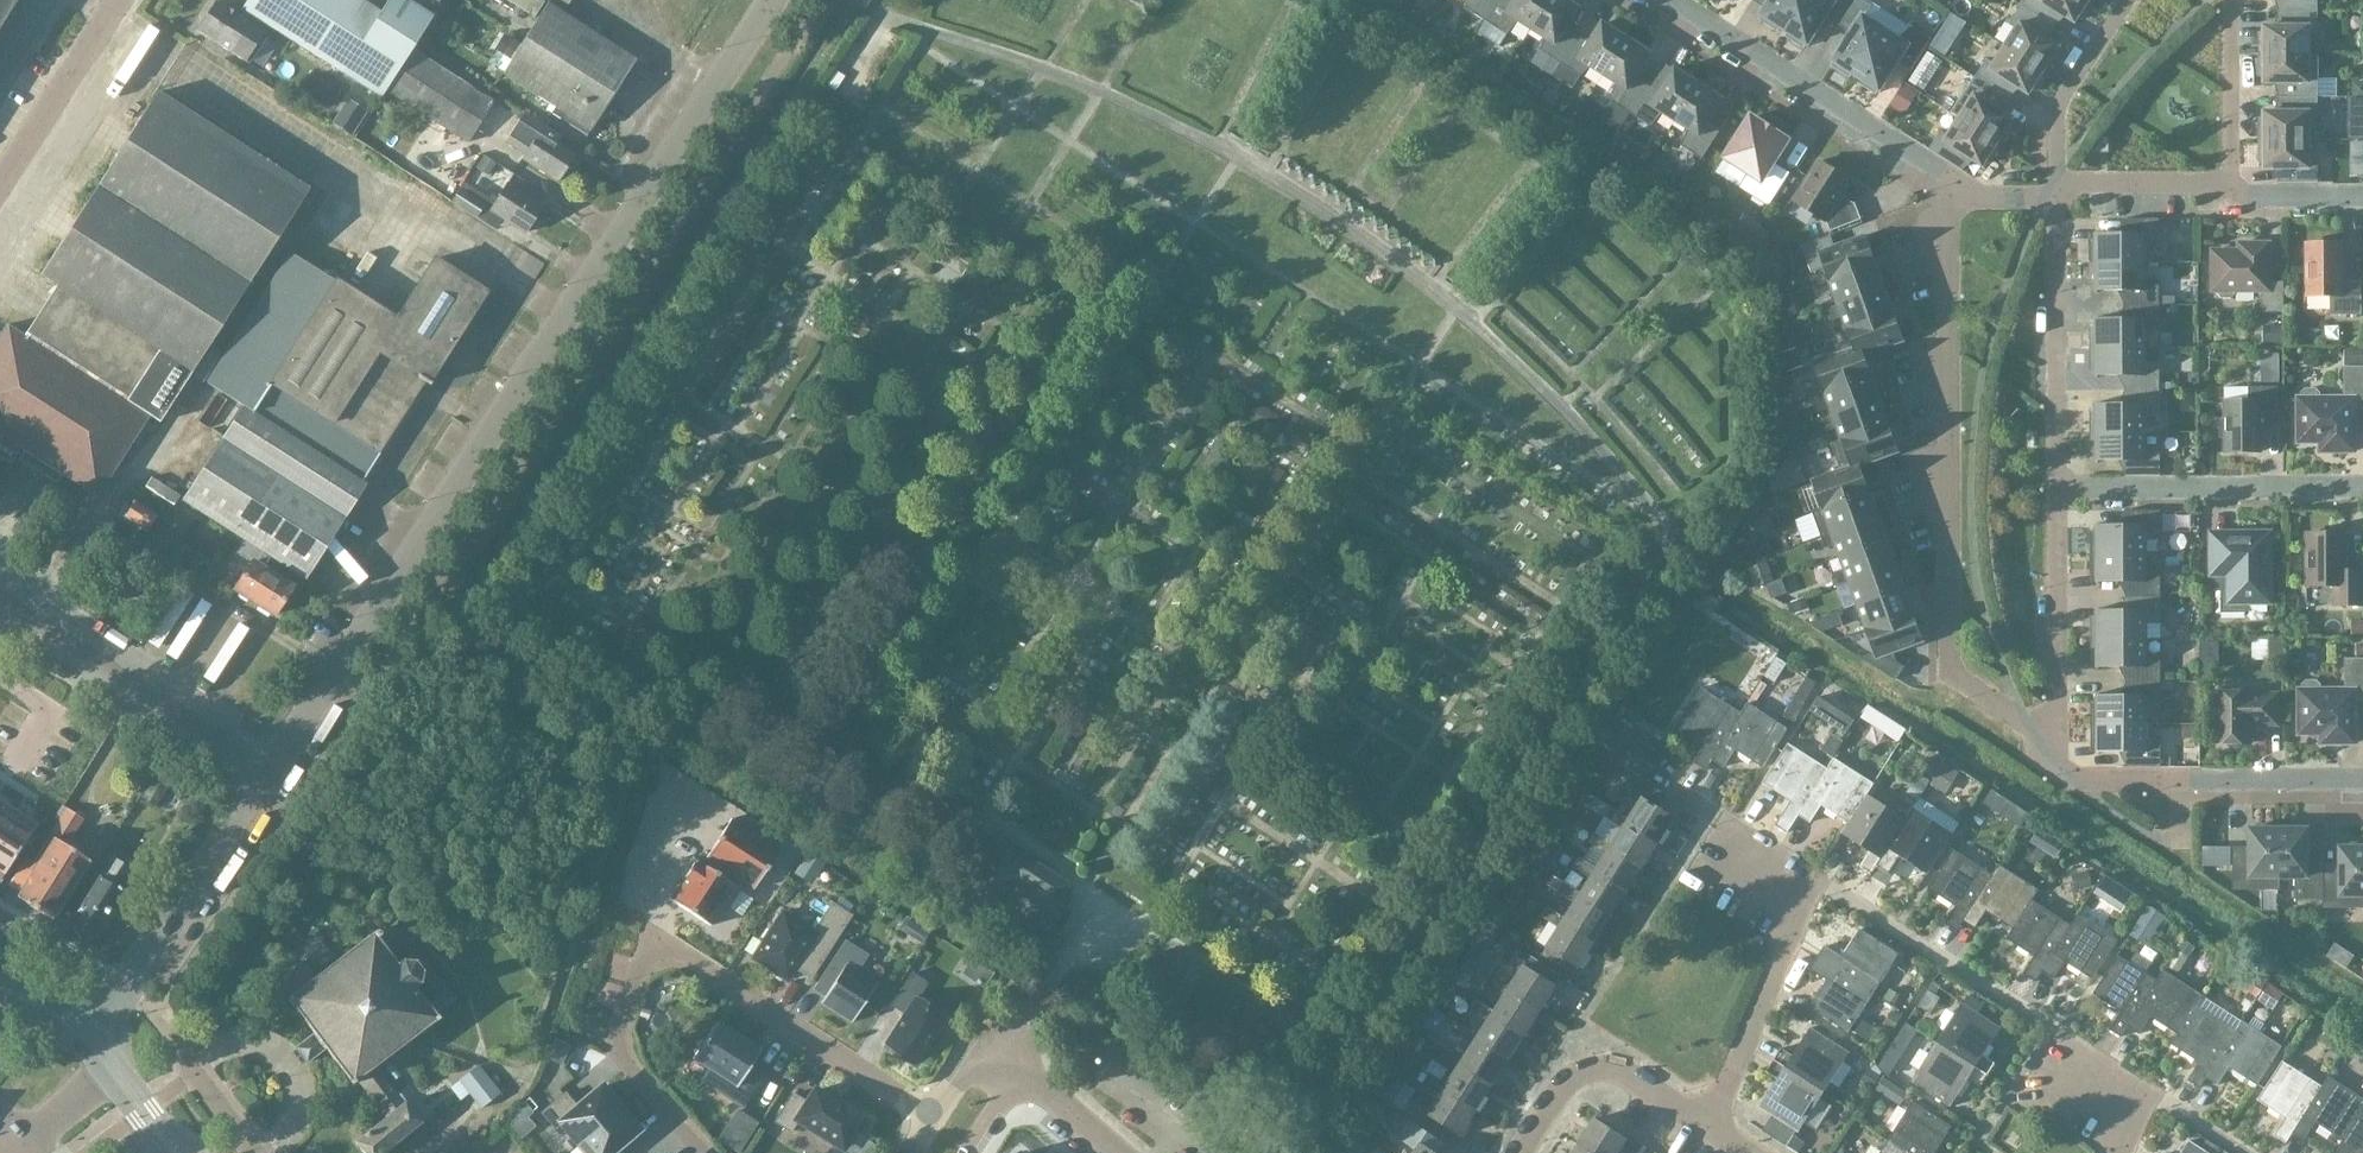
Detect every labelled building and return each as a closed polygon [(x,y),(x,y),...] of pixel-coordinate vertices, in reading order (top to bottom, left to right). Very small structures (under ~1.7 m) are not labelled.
[(17,0),(0,0),(0,27),(17,0)] [(266,25),(379,97),(430,17),(403,0),(387,0),(378,13),(359,0),(246,0),(240,8),(242,10),(266,25)] [(543,0),(542,0),(509,0),(533,16),(543,0)] [(1437,14),(1415,0),(1406,15),(1427,29),(1437,14)] [(1486,21),(1499,0),(1468,0),(1465,7),(1486,21)] [(1479,32),(1500,46),(1507,34),(1519,21),(1532,29),(1550,0),(1499,0),(1486,21),(1479,32)] [(1532,29),(1544,36),(1540,50),(1560,63),(1577,36),(1566,29),(1579,8),(1567,0),(1550,0),(1532,29)] [(1759,19),(1778,31),(1781,27),(1785,29),(1803,0),(1771,0),(1766,9),(1759,19)] [(1854,0),(1803,0),(1785,29),(1788,31),(1786,35),(1805,48),(1826,15),(1839,23),(1854,0)] [(1885,30),(1864,17),(1872,6),(1863,0),(1854,0),(1839,23),(1852,32),(1831,65),(1850,77),(1853,73),(1857,75),(1885,30)] [(2021,5),(2052,25),(2060,12),(2074,22),(2078,16),(2082,18),(2093,0),(2024,0),(2021,5)] [(2282,12),(2318,12),(2318,0),(2282,0),(2282,12)] [(238,17),(213,2),(195,30),(249,64),(267,35),(262,32),(266,25),(242,10),(238,17)] [(509,61),(502,72),(555,106),(551,113),(568,124),(573,118),(588,128),(633,58),(546,3),(520,44),(509,61)] [(2017,28),(2006,46),(2047,72),(2058,55),(2055,52),(2059,47),(2044,37),(2052,25),(2021,5),(2009,24),(2017,28)] [(2318,12),(2282,12),(2282,26),(2264,27),(2264,34),(2260,34),(2260,55),(2309,54),(2309,34),(2318,34),(2318,12)] [(1965,25),(1950,15),(1928,49),(1944,59),(1965,25)] [(0,37),(0,53),(6,56),(22,30),(10,22),(0,37)] [(1577,36),(1560,63),(1581,75),(1582,74),(1591,67),(1604,75),(1627,38),(1603,23),(1589,44),(1577,36)] [(1885,30),(1857,75),(1860,77),(1858,81),(1877,94),(1898,61),(1911,69),(1931,39),(1912,26),(1897,38),(1885,30)] [(496,52),(509,61),(520,44),(506,36),(496,52)] [(1651,54),(1627,38),(1604,75),(1616,82),(1609,99),(1613,102),(1630,113),(1649,82),(1638,75),(1651,54)] [(1975,77),(2005,97),(2013,84),(2028,94),(2032,88),(2036,90),(2047,72),(2006,46),(1998,57),(1995,64),(1987,59),(1975,77)] [(386,90),(465,141),(491,101),(411,50),(386,90)] [(1927,51),(1908,82),(1923,91),(1942,61),(1927,51)] [(2318,54),(2309,54),(2260,55),(2260,76),(2264,76),(2264,83),(2282,83),(2282,97),(2318,97),(2318,54)] [(1649,82),(1630,113),(1651,126),(1663,112),(1676,120),(1699,84),(1675,69),(1674,70),(1661,90),(1649,82)] [(1975,77),(1952,113),(2001,144),(2012,127),(2009,125),(2012,119),(1997,109),(2005,97),(1975,77)] [(1520,92),(1534,101),(1541,90),(1527,81),(1520,92)] [(2354,98),(2362,98),(2362,83),(2358,83),(2354,88),(2354,98)] [(1699,84),(1676,120),(1688,128),(1681,145),(1702,159),(1722,128),(1710,120),(1723,100),(1699,84)] [(1903,86),(1890,106),(1905,115),(1917,96),(1903,86)] [(103,176),(255,273),(309,189),(155,92),(103,176)] [(1544,93),(1538,103),(1550,111),(1557,101),(1544,93)] [(2330,111),(2348,106),(2345,93),(2327,98),(2330,111)] [(2318,119),(2318,97),(2282,97),(2282,112),(2264,112),(2264,119),(2260,119),(2260,140),(2309,140),(2309,119),(2318,119)] [(349,100),(334,124),(345,131),(352,135),(367,112),(360,108),(349,100)] [(2001,144),(1952,113),(1951,114),(1959,119),(1948,135),(1941,131),(1929,149),(1959,169),(1967,156),(1982,166),(1986,160),(1990,162),(2001,144)] [(529,146),(522,157),(557,180),(574,153),(519,117),(509,133),(529,146)] [(1775,133),(1776,131),(1764,124),(1763,125),(1751,118),(1726,158),(1750,173),(1741,187),(1769,205),(1789,173),(1773,163),(1787,140),(1775,133)] [(2346,120),(2346,138),(2362,138),(2362,120),(2346,120)] [(1622,136),(1613,150),(1628,160),(1637,146),(1622,136)] [(2095,137),(2096,152),(2109,152),(2109,137),(2095,137)] [(2309,140),(2260,140),(2260,161),(2264,161),(2264,168),(2282,168),(2282,183),(2318,183),(2318,161),(2309,161),(2309,140)] [(2350,175),(2362,175),(2362,142),(2350,142),(2350,175)] [(484,154),(476,167),(489,175),(497,163),(484,154)] [(1658,157),(1648,172),(1665,184),(1676,168),(1658,157)] [(1827,222),(1830,231),(1861,219),(1855,203),(1852,204),(1837,194),(1847,179),(1819,161),(1794,201),(1827,222)] [(1675,172),(1670,180),(1679,186),(1684,177),(1675,172)] [(56,284),(39,310),(176,398),(193,371),(255,273),(103,176),(40,274),(56,284)] [(463,182),(450,202),(476,218),(484,206),(502,218),(523,231),(540,205),(506,183),(497,198),(490,194),(488,197),(463,182)] [(1735,230),(1751,240),(1760,226),(1744,216),(1735,230)] [(2090,241),(2090,262),(2143,262),(2143,247),(2159,247),(2159,219),(2124,219),(2124,234),(2095,234),(2095,241),(2090,241)] [(1760,229),(1752,241),(1765,249),(1770,242),(1768,234),(1760,229)] [(1830,237),(1802,247),(1812,274),(1826,269),(1830,281),(1874,265),(1865,240),(1835,251),(1830,237)] [(2238,243),(2238,250),(2212,251),(2212,291),(2216,291),(2217,294),(2221,298),(2231,298),(2236,294),(2236,291),(2258,290),(2258,312),(2284,312),(2283,281),(2269,281),(2269,243),(2238,243)] [(2306,243),(2306,296),(2330,296),(2330,315),(2361,315),(2361,282),(2342,282),(2342,243),(2306,243)] [(395,317),(290,249),(206,379),(360,489),(364,482),(353,475),(415,375),(426,382),(486,290),(434,257),(395,317)] [(1912,262),(1897,265),(1900,288),(1915,286),(1912,262)] [(2124,290),(2124,305),(2159,305),(2159,297),(2159,277),(2143,277),(2143,262),(2090,262),(2090,283),(2096,283),(2096,290),(2124,290)] [(1874,265),(1830,281),(1839,306),(1883,289),(1874,265)] [(1843,317),(1847,329),(1892,313),(1883,289),(1839,306),(1827,310),(1831,322),(1843,317)] [(1783,318),(1796,314),(1789,296),(1777,300),(1783,318)] [(2171,297),(2159,297),(2159,305),(2171,305),(2171,297)] [(2096,326),(2090,326),(2090,347),(2143,347),(2143,332),(2159,332),(2159,305),(2124,305),(2124,319),(2096,319),(2096,326)] [(39,310),(23,335),(7,326),(0,337),(0,458),(10,464),(20,449),(23,452),(18,460),(56,484),(61,476),(96,497),(148,415),(160,422),(176,398),(39,310)] [(1892,313),(1847,329),(1856,352),(1856,353),(1861,352),(1861,353),(1901,338),(1892,313)] [(1791,339),(1805,334),(1800,319),(1786,324),(1791,339)] [(2282,345),(2282,326),(2266,326),(2266,345),(2282,345)] [(2143,363),(2143,347),(2090,347),(2090,369),(2096,369),(2096,375),(2125,375),(2125,390),(2159,390),(2159,383),(2159,363),(2143,363)] [(1794,348),(1782,353),(1788,371),(1801,366),(1794,348)] [(2344,367),(2362,367),(2362,350),(2344,350),(2344,367)] [(1856,352),(1816,367),(1825,392),(1869,376),(1861,353),(1861,352),(1856,353),(1856,352)] [(2279,367),(2262,367),(2262,381),(2279,381),(2279,367)] [(2344,367),(2344,398),(2319,398),(2319,393),(2315,389),(2305,389),(2301,393),(2301,398),(2298,398),(2298,442),(2320,442),(2320,451),(2354,451),(2354,409),(2362,409),(2362,367),(2344,367)] [(1869,376),(1825,392),(1833,416),(1878,400),(1869,376)] [(1781,380),(1781,395),(1793,395),(1793,380),(1781,380)] [(2248,401),(2224,401),(2224,418),(2219,418),(2219,438),(2225,438),(2225,452),(2261,452),(2261,420),(2278,420),(2278,387),(2248,387),(2248,401)] [(2159,417),(2159,390),(2125,390),(2125,404),(2096,405),(2096,411),(2091,411),(2091,433),(2144,432),(2144,417),(2159,417)] [(1833,416),(1823,420),(1827,431),(1838,428),(1842,440),(1887,424),(1878,400),(1833,416)] [(243,538),(280,561),(303,576),(360,489),(243,406),(183,498),(243,538)] [(2197,411),(2184,411),(2184,433),(2197,433),(2197,411)] [(1784,434),(1798,429),(1793,414),(1784,417),(1784,434)] [(1842,440),(1831,444),(1840,469),(1896,449),(1887,424),(1842,440)] [(1807,453),(1798,429),(1784,434),(1792,458),(1807,453)] [(2144,432),(2091,433),(2091,454),(2096,454),(2096,461),(2125,461),(2125,476),(2160,476),(2160,448),(2159,432),(2144,432)] [(2184,477),(2197,477),(2197,462),(2184,462),(2184,477)] [(1774,477),(1770,484),(1773,493),(1805,481),(1801,468),(1774,477)] [(1859,468),(1814,484),(1824,509),(1868,493),(1859,468)] [(152,478),(145,487),(173,505),(179,496),(152,478)] [(1824,509),(1813,513),(1822,537),(1877,517),(1868,493),(1824,509)] [(125,519),(148,532),(157,518),(135,504),(125,519)] [(2091,533),(2091,554),(2144,554),(2144,538),(2160,538),(2160,510),(2125,510),(2125,526),(2096,526),(2096,533),(2091,533)] [(1768,512),(1754,517),(1755,520),(1759,532),(1773,527),(1768,512)] [(1877,517),(1822,537),(1826,549),(1837,545),(1841,557),(1886,541),(1877,517)] [(2269,602),(2269,533),(2212,534),(2212,574),(2213,574),(2213,591),(2220,591),(2220,613),(2245,613),(2245,602),(2269,602)] [(2334,586),(2334,606),(2362,606),(2362,571),(2346,571),(2346,533),(2306,533),(2306,586),(2334,586)] [(251,562),(234,588),(274,614),(292,587),(272,574),(280,561),(243,538),(234,552),(251,562)] [(1886,541),(1841,557),(1846,570),(1835,574),(1839,585),(1850,581),(1894,565),(1886,541)] [(1754,562),(1750,551),(1731,557),(1735,568),(1754,562)] [(2125,582),(2125,596),(2160,596),(2160,569),(2144,569),(2144,554),(2091,554),(2091,575),(2096,575),(2097,582),(2125,582)] [(1766,583),(1760,565),(1749,569),(1750,574),(1755,587),(1766,583)] [(1894,565),(1850,581),(1859,605),(1903,589),(1894,565)] [(1750,574),(1739,578),(1742,580),(1753,587),(1755,587),(1750,574)] [(114,595),(126,602),(137,583),(125,575),(114,595)] [(1766,586),(1772,601),(1787,596),(1781,581),(1766,586)] [(1903,589),(1859,605),(1867,630),(1912,613),(1903,589)] [(2160,623),(2160,596),(2125,596),(2125,611),(2097,611),(2097,618),(2091,618),(2091,639),(2144,639),(2144,623),(2160,623)] [(2178,597),(2167,597),(2168,606),(2178,606),(2178,597)] [(1790,603),(1795,615),(1808,610),(1804,598),(1790,603)] [(1912,613),(1867,630),(1876,653),(1862,658),(1896,680),(1904,667),(1896,662),(1891,649),(1899,646),(1901,651),(1916,646),(1914,641),(1921,638),(1912,613)] [(1823,618),(1807,624),(1821,632),(1827,630),(1823,618)] [(2352,622),(2352,639),(2362,639),(2362,621),(2352,622)] [(2238,635),(2238,655),(2253,655),(2253,636),(2238,635)] [(2125,667),(2125,681),(2160,681),(2160,673),(2160,654),(2144,654),(2144,639),(2091,639),(2091,660),(2097,660),(2097,667),(2125,667)] [(2283,641),(2269,641),(2269,660),(2284,660),(2283,641)] [(1764,677),(1775,683),(1787,664),(1777,657),(1764,677)] [(2362,697),(2362,659),(2358,659),(2344,659),(2344,690),(2322,690),(2322,685),(2318,680),(2306,680),(2302,685),(2302,690),(2298,690),(2298,734),(2321,734),(2321,743),(2354,743),(2354,697),(2362,697)] [(2174,673),(2160,673),(2160,681),(2168,681),(2174,681),(2174,673)] [(1805,705),(1816,687),(1805,679),(1793,698),(1805,705)] [(2091,703),(2091,724),(2144,724),(2144,709),(2160,708),(2160,690),(2160,681),(2125,681),(2125,696),(2097,696),(2097,703),(2091,703)] [(2168,681),(2160,681),(2160,690),(2174,690),(2174,681),(2168,681)] [(1710,761),(1739,714),(1701,690),(1676,729),(1703,746),(1692,763),(1704,770),(1710,761)] [(2279,726),(2279,693),(2250,693),(2250,691),(2213,691),(2213,743),(2250,743),(2250,726),(2279,726)] [(1820,697),(1810,711),(1837,729),(1846,734),(1856,720),(1820,697)] [(1746,704),(1739,714),(1710,761),(1721,768),(1733,750),(1761,768),(1785,729),(1746,704)] [(1892,721),(1884,734),(1898,743),(1906,730),(1892,721)] [(1611,724),(1595,748),(1596,749),(1642,779),(1643,779),(1659,755),(1611,724)] [(2144,724),(2091,724),(2091,745),(2097,745),(2097,752),(2125,752),(2125,767),(2160,767),(2160,739),(2144,739),(2144,724)] [(2195,726),(2184,726),(2184,739),(2195,739),(2195,726)] [(1785,833),(1796,816),(1826,770),(1787,745),(1763,784),(1789,801),(1773,825),(1785,833)] [(1595,750),(1588,762),(1612,777),(1619,767),(1620,765),(1595,750)] [(1929,755),(1923,766),(1935,773),(1942,762),(1929,755)] [(1826,770),(1796,816),(1808,823),(1819,805),(1847,823),(1865,795),(1871,785),(1832,760),(1826,770)] [(1930,781),(1928,784),(1944,793),(1958,771),(1942,762),(1935,773),(1930,781)] [(1632,776),(1622,791),(1638,802),(1628,818),(1660,839),(1674,817),(1659,807),(1667,796),(1633,774),(1632,776)] [(1920,775),(1907,795),(1917,801),(1930,781),(1920,775)] [(1592,794),(1577,785),(1571,794),(1585,804),(1592,794)] [(1985,801),(1983,803),(1996,811),(2004,799),(1991,790),(1985,801)] [(1865,795),(1847,823),(1840,834),(1866,850),(1855,868),(1869,877),(1876,868),(1905,821),(1865,795)] [(11,811),(0,804),(0,827),(11,811)] [(1622,827),(1612,842),(1644,863),(1660,839),(1628,818),(1610,806),(1604,816),(1622,827)] [(67,847),(85,819),(68,809),(33,863),(28,859),(10,887),(21,894),(18,898),(53,920),(90,862),(67,847)] [(0,827),(0,841),(17,852),(34,826),(11,811),(0,827)] [(1951,836),(1911,811),(1905,821),(1876,868),(1888,875),(1899,858),(1926,875),(1951,836)] [(779,849),(731,818),(705,858),(719,867),(716,873),(734,885),(737,879),(753,889),(779,849)] [(2278,889),(2278,877),(2278,824),(2259,824),(2259,829),(2250,829),(2250,859),(2233,859),(2233,889),(2278,889)] [(2295,899),(2323,899),(2324,878),(2324,859),(2307,859),(2307,829),(2297,829),(2297,824),(2278,824),(2278,877),(2295,877),(2295,899)] [(1596,867),(1628,888),(1644,863),(1612,842),(1594,830),(1588,840),(1606,852),(1596,867)] [(995,837),(957,897),(1030,944),(1041,925),(1051,932),(1065,909),(1056,903),(1067,884),(995,837)] [(2052,840),(2045,850),(2056,857),(2063,846),(2052,840)] [(0,879),(17,852),(0,841),(0,879)] [(2323,899),(2323,908),(2362,908),(2362,843),(2349,843),(2349,848),(2340,848),(2340,878),(2324,878),(2323,899)] [(1534,849),(1528,858),(1547,870),(1553,861),(1534,849)] [(1960,921),(1989,875),(1951,851),(1926,889),(1952,906),(1941,923),(1953,931),(1960,921)] [(824,866),(807,854),(793,875),(810,887),(824,866)] [(1580,891),(1612,912),(1628,888),(1596,867),(1579,856),(1573,866),(1590,876),(1580,891)] [(112,858),(75,917),(78,920),(71,926),(79,936),(90,927),(96,931),(112,906),(118,910),(127,896),(120,891),(133,870),(112,858)] [(684,877),(685,877),(670,900),(710,925),(736,886),(734,885),(716,873),(696,860),(694,863),(693,863),(684,877)] [(2011,928),(2028,900),(2035,890),(1996,865),(1989,875),(1960,921),(1971,928),(1983,910),(2011,928)] [(1551,873),(1545,882),(1556,889),(1562,880),(1553,874),(1551,873)] [(2092,886),(2089,873),(2075,876),(2078,889),(2092,886)] [(2105,873),(2096,888),(2110,897),(2119,882),(2105,873)] [(1574,901),(1564,917),(1596,938),(1612,912),(1580,891),(1562,880),(1556,889),(1574,901)] [(2028,900),(2011,928),(2004,939),(2031,956),(2020,974),(2032,982),(2039,972),(2068,925),(2028,900)] [(851,915),(831,903),(812,932),(782,912),(752,958),(786,980),(796,965),(812,975),(851,915)] [(1546,905),(1540,914),(1558,926),(1545,945),(1549,948),(1544,956),(1572,974),(1592,942),(1596,938),(1564,917),(1546,905)] [(2165,919),(2149,908),(2138,925),(2154,935),(2165,919)] [(852,916),(842,931),(849,935),(858,920),(852,916)] [(2068,925),(2039,972),(2052,980),(2063,963),(2090,980),(2114,941),(2074,916),(2068,925)] [(422,1031),(438,1019),(435,1015),(455,999),(396,921),(378,934),(376,930),(315,977),(302,961),(280,978),(292,993),(287,997),(313,1032),(294,1047),(305,1062),(324,1047),(351,1083),(356,1080),(384,1117),(353,1141),(363,1152),(384,1152),(409,1134),(412,1139),(423,1131),(419,1125),(422,1123),(404,1100),(401,1102),(374,1067),(390,1056),(398,1066),(408,1058),(400,1048),(422,1031)] [(923,926),(920,924),(911,937),(923,944),(931,932),(930,931),(923,926)] [(1485,928),(1479,939),(1491,947),(1498,936),(1485,928)] [(1816,958),(1872,995),(1897,955),(1859,931),(1841,958),(1823,947),(1816,958)] [(824,996),(820,1002),(852,1022),(877,983),(857,970),(867,955),(844,941),(813,989),(824,996)] [(2178,953),(2189,961),(2196,950),(2185,943),(2178,953)] [(1509,989),(1540,1010),(1562,976),(1531,957),(1526,965),(1508,954),(1502,963),(1518,973),(1509,989)] [(2118,1036),(2124,1027),(2154,981),(2116,956),(2091,995),(2117,1011),(2106,1029),(2118,1036)] [(1872,995),(1816,958),(1808,971),(1826,982),(1808,1011),(1847,1035),(1872,995)] [(972,960),(963,973),(985,987),(993,974),(972,960)] [(1464,992),(1478,970),(1465,962),(1452,984),(1464,992)] [(2154,981),(2124,1027),(2136,1034),(2147,1016),(2175,1034),(2193,1006),(2200,995),(2160,970),(2154,981)] [(946,1018),(916,999),(926,983),(911,973),(891,1005),(904,1014),(885,1044),(917,1064),(946,1018)] [(2252,973),(2241,990),(2257,1000),(2268,982),(2252,973)] [(1502,998),(1493,1013),(1525,1034),(1540,1010),(1509,989),(1492,978),(1486,988),(1502,998)] [(1448,983),(1441,992),(1449,997),(1455,988),(1448,983)] [(2273,1011),(2284,994),(2269,984),(2258,1002),(2273,1011)] [(1893,1006),(1900,996),(1889,989),(1882,1000),(1893,1006)] [(1961,1004),(1936,1044),(1987,1077),(1994,1064),(1983,1057),(2001,1029),(1977,1014),(1982,1006),(1968,997),(1963,1005),(1961,1004)] [(1477,1038),(1509,1060),(1525,1034),(1493,1013),(1477,1003),(1470,1012),(1487,1023),(1477,1038)] [(2193,1006),(2175,1034),(2169,1045),(2196,1062),(2185,1079),(2197,1087),(2203,1077),(2233,1031),(2193,1006)] [(1432,1007),(1421,1024),(1434,1032),(1445,1015),(1432,1007)] [(1892,1012),(1884,1023),(1894,1031),(1902,1019),(1892,1012)] [(2233,1031),(2203,1077),(2217,1086),(2228,1069),(2254,1085),(2279,1047),(2258,1033),(2264,1024),(2253,1018),(2248,1027),(2239,1021),(2233,1031)] [(760,1051),(716,1023),(693,1061),(719,1075),(711,1087),(742,1107),(763,1075),(749,1067),(760,1051)] [(1471,1048),(1461,1063),(1493,1085),(1509,1060),(1477,1038),(1460,1027),(1454,1037),(1471,1048)] [(1773,1062),(1823,1093),(1848,1054),(1810,1030),(1792,1058),(1781,1050),(1773,1062)] [(556,1038),(547,1057),(561,1064),(571,1045),(556,1038)] [(2338,1039),(2331,1051),(2340,1057),(2347,1045),(2338,1039)] [(1493,1085),(1461,1063),(1444,1052),(1445,1051),(1434,1043),(1428,1051),(1440,1059),(1438,1062),(1455,1073),(1445,1088),(1477,1110),(1493,1085)] [(1890,1072),(1902,1051),(1891,1044),(1879,1065),(1890,1072)] [(1987,1077),(1936,1044),(1911,1083),(1949,1108),(1967,1079),(1980,1087),(1987,1077)] [(1776,1080),(1758,1108),(1760,1109),(1771,1116),(1796,1132),(1798,1133),(1804,1124),(1815,1130),(1830,1106),(1819,1099),(1823,1093),(1773,1062),(1766,1074),(1776,1080)] [(2289,1132),(2319,1086),(2281,1062),(2256,1101),(2282,1117),(2271,1134),(2283,1142),(2289,1132)] [(459,1080),(481,1109),(500,1094),(478,1065),(459,1080)] [(2347,1084),(2359,1092),(2362,1085),(2362,1070),(2358,1067),(2347,1084)] [(1871,1089),(1880,1076),(1869,1069),(1861,1082),(1871,1089)] [(1386,1083),(1380,1094),(1403,1110),(1411,1099),(1402,1093),(1407,1084),(1392,1074),(1386,1083)] [(2319,1086),(2289,1132),(2301,1140),(2312,1122),(2340,1140),(2358,1112),(2362,1104),(2362,1100),(2325,1076),(2319,1086)] [(1424,1084),(1422,1087),(1439,1097),(1427,1116),(1460,1137),(1477,1110),(1445,1088),(1428,1078),(1424,1084)] [(1898,1086),(1886,1078),(1878,1089),(1890,1097),(1898,1086)] [(578,1143),(621,1108),(618,1105),(618,1106),(601,1086),(577,1107),(564,1092),(540,1112),(554,1128),(560,1123),(578,1143)] [(792,1093),(774,1121),(790,1131),(797,1120),(842,1149),(862,1117),(841,1104),(840,1107),(814,1090),(806,1102),(792,1093)] [(1902,1152),(1935,1152),(1950,1128),(1911,1104),(1887,1143),(1902,1152)] [(621,1108),(578,1143),(586,1152),(616,1152),(614,1150),(638,1130),(621,1110),(622,1110),(621,1108)] [(737,1108),(717,1139),(738,1152),(758,1122),(737,1108)] [(2340,1140),(2334,1150),(2338,1152),(2362,1152),(2362,1115),(2358,1112),(2340,1140)] [(1598,1152),(1619,1152),(1623,1146),(1633,1152),(1643,1152),(1646,1148),(1627,1136),(1625,1139),(1593,1119),(1579,1141),(1598,1152)] [(1444,1146),(1409,1124),(1398,1141),(1416,1152),(1439,1152),(1444,1146)] [(2205,1139),(2200,1147),(2189,1140),(2181,1152),(2227,1152),(2205,1139)] [(1571,1152),(1598,1152),(1579,1141),(1571,1152)] [(1887,1143),(1880,1152),(1902,1152),(1887,1143)]
